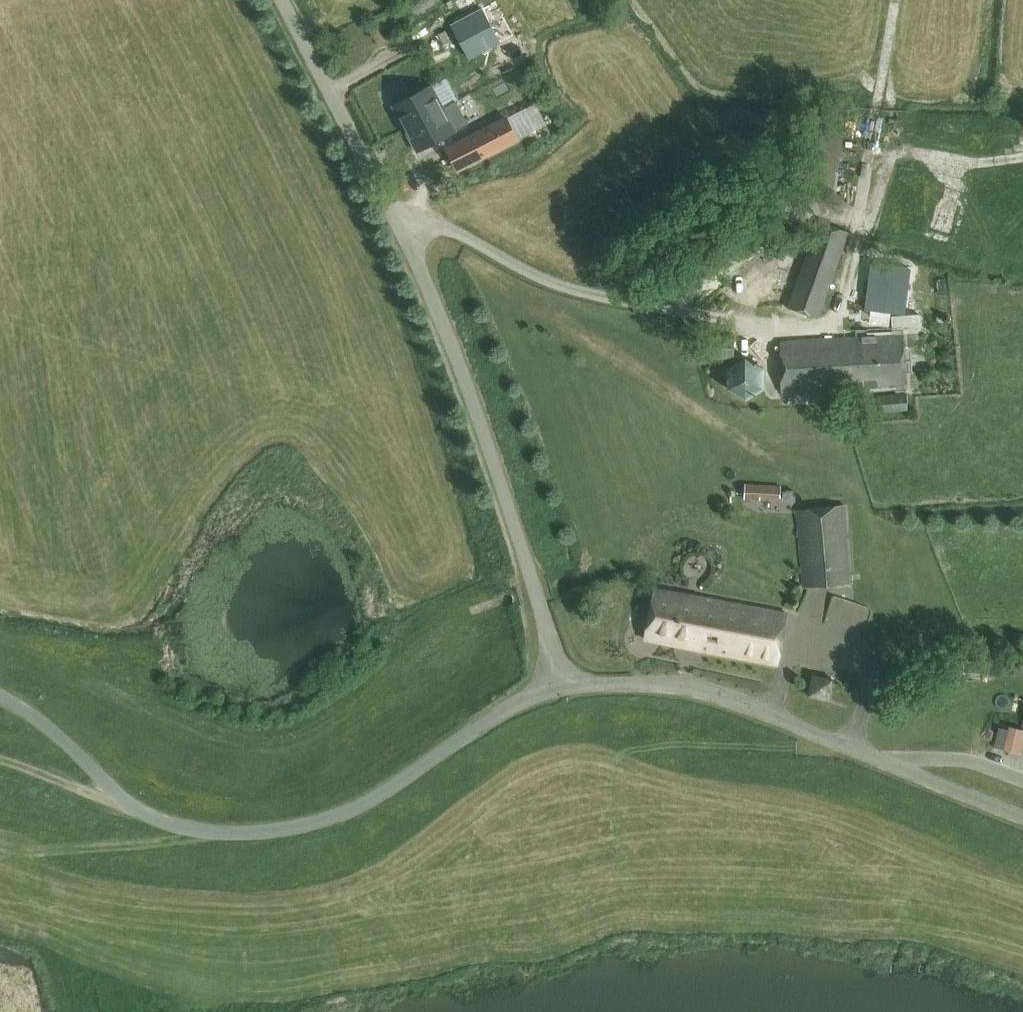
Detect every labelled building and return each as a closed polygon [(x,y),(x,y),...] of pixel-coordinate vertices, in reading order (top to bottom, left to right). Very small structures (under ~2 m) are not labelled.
[(482,7),(450,24),(469,60),(501,42),(482,7)] [(493,92),(507,113),(525,101),(511,80),(493,92)] [(393,106),(405,128),(443,108),(431,86),(393,106)] [(443,108),(405,128),(417,151),(455,131),(443,108)] [(517,140),(506,118),(447,149),(458,170),(517,140)] [(819,318),(849,232),(818,222),(788,309),(819,318)] [(747,255),(763,242),(753,229),(737,241),(747,255)] [(905,314),(911,269),(876,264),(870,310),(905,314)] [(921,326),(920,314),(892,316),(893,328),(921,326)] [(906,385),(903,335),(780,343),(781,393),(906,385)] [(760,389),(760,362),(729,363),(730,390),(760,389)] [(879,413),(908,410),(907,395),(879,397),(879,413)] [(744,484),(743,500),(759,501),(760,497),(779,498),(779,486),(744,484)] [(804,592),(852,587),(844,505),(797,511),(804,592)] [(644,639),(777,664),(787,614),(654,588),(644,639)] [(813,676),(809,696),(829,700),(833,680),(813,676)] [(1022,730),(1010,727),(1004,751),(1017,754),(1022,730)]
